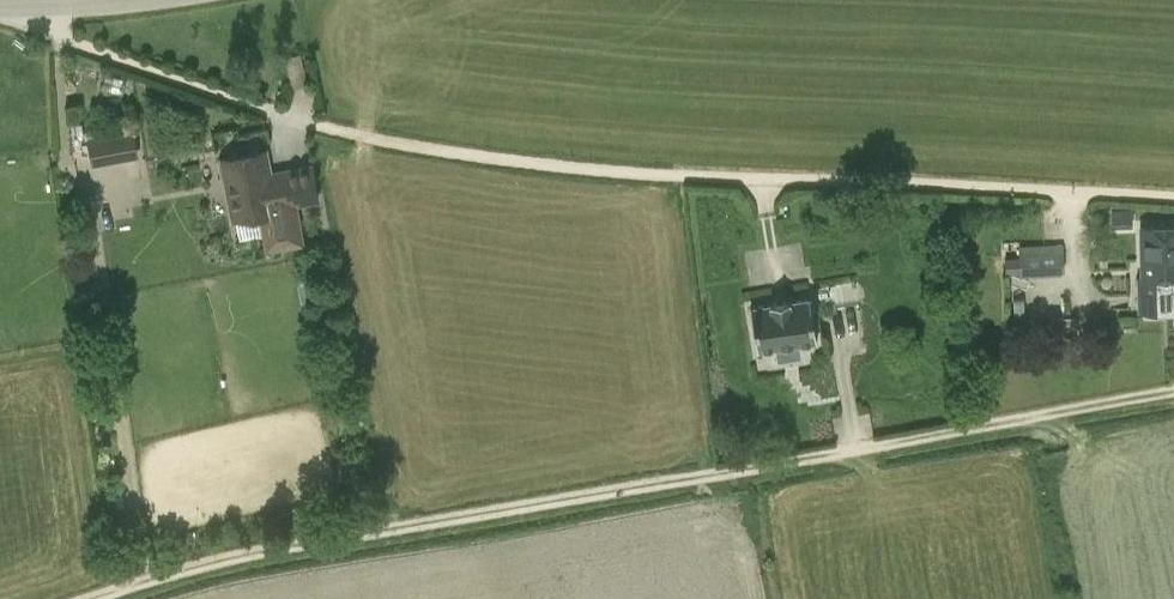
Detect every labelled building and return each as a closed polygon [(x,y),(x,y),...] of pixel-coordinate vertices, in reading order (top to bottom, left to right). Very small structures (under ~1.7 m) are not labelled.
[(93,165),(140,157),(135,130),(88,138),(93,165)] [(232,221),(260,215),(266,248),(300,242),(294,204),(318,200),(312,166),(271,174),(267,151),(221,159),(232,221)] [(1173,309),(1173,225),(1141,226),(1143,276),(1138,276),(1139,310),(1144,310),(1144,314),(1164,313),(1164,309),(1173,309)] [(1006,275),(1020,275),(1064,273),(1063,245),(1019,247),(1019,257),(1006,257),(1006,275)] [(788,300),(770,303),(770,304),(750,308),(757,351),(816,341),(809,298),(789,301),(788,300)]
